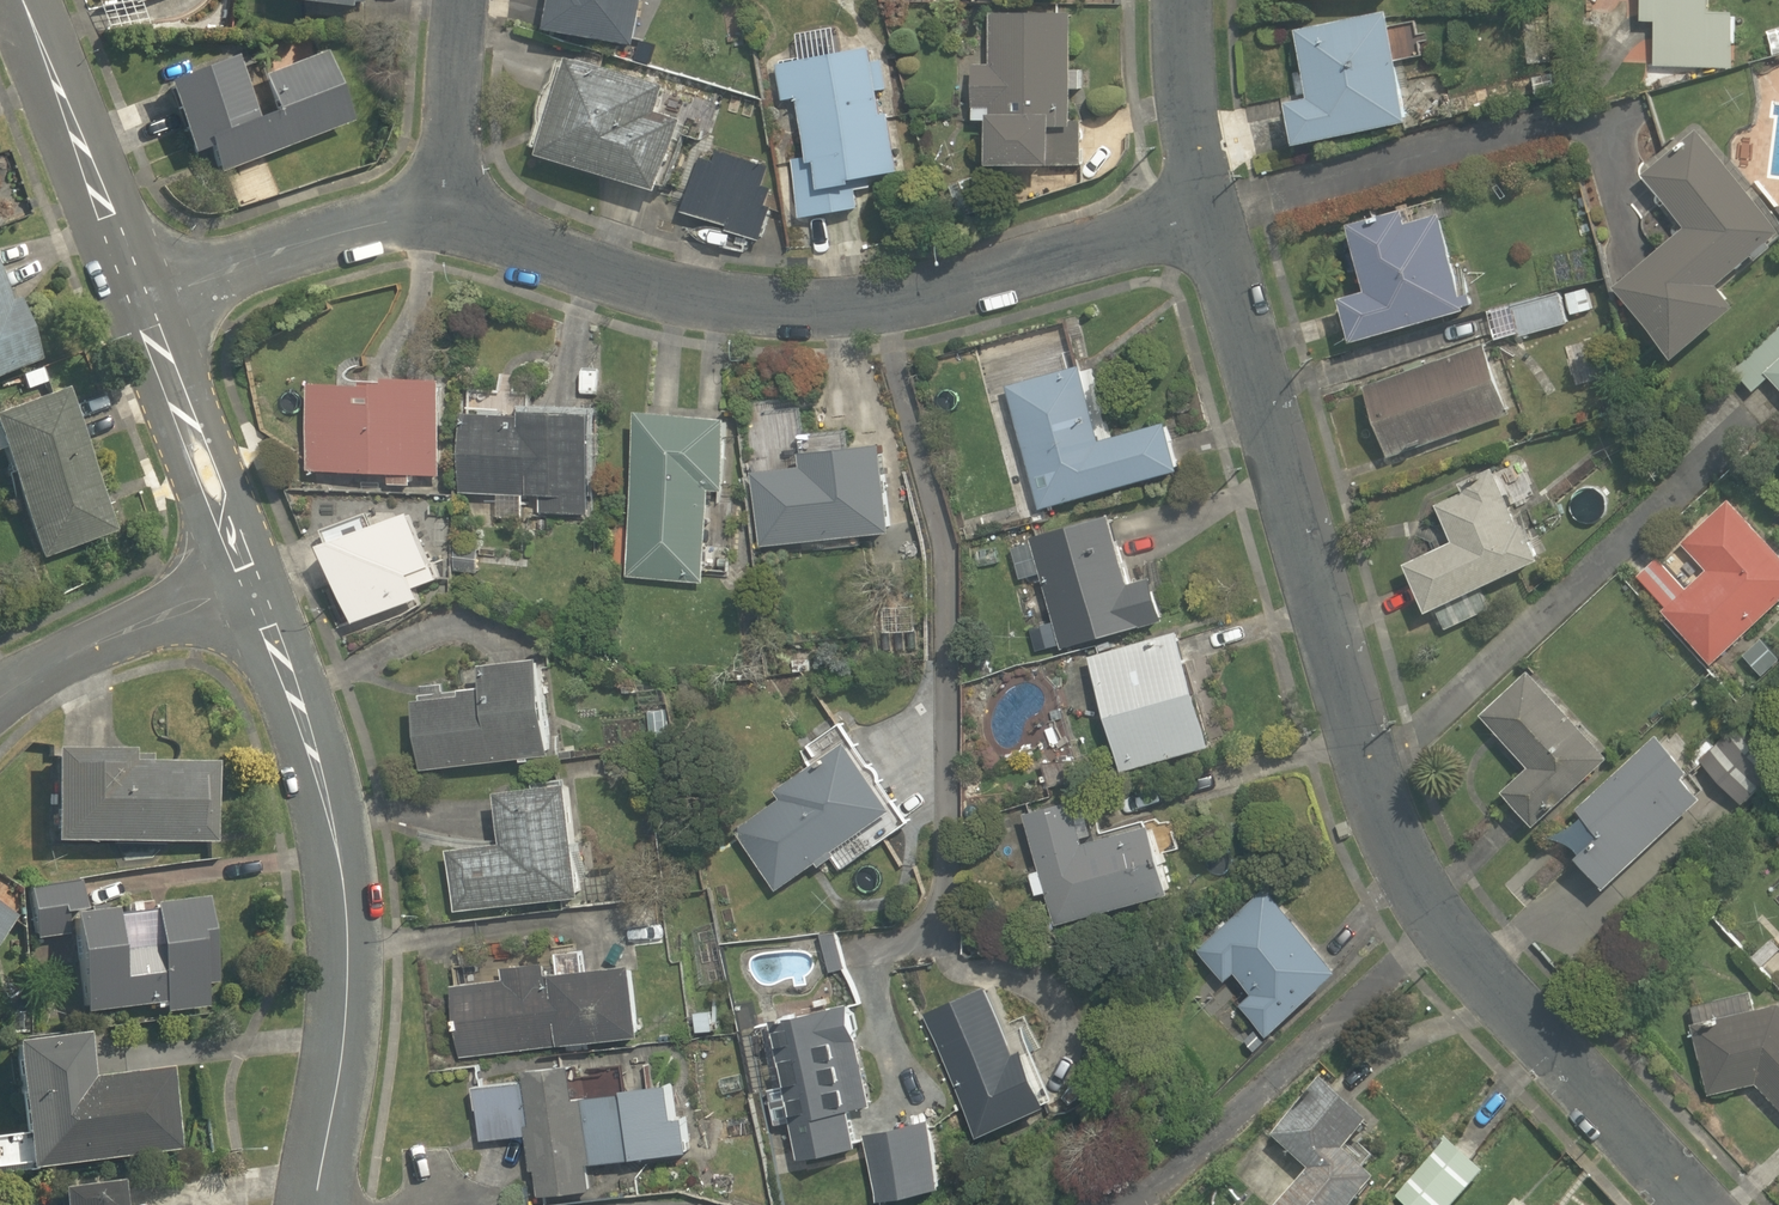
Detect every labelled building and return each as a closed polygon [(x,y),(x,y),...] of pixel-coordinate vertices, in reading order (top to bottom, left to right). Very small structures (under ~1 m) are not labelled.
[(633,36),(639,0),(554,0),(550,22),(633,36)] [(1731,68),(1736,14),(1703,11),(1704,0),(1643,0),(1641,20),(1655,21),(1651,60),(1731,68)] [(1290,103),(1299,144),(1411,121),(1388,10),(1299,29),(1311,96),(1290,103)] [(993,111),(994,160),(1079,159),(1079,119),(1069,119),(1069,90),(1078,89),(1078,69),(1069,69),(1069,14),(1064,14),(992,15),(992,65),(976,65),(977,111),(993,111)] [(796,164),(804,213),(855,205),(851,184),(896,177),(886,118),(879,119),(875,89),(884,88),(880,64),(872,65),(870,52),(864,53),(780,67),(785,94),(796,92),(807,162),(796,164)] [(349,121),(322,53),(257,78),(268,106),(251,113),(228,55),(161,81),(189,152),(204,146),(215,174),(349,121)] [(660,88),(655,87),(653,86),(653,88),(572,64),(547,148),(656,181),(672,128),(674,122),(672,122),(652,116),(660,88)] [(1675,362),(1739,308),(1721,287),(1754,259),(1759,266),(1777,251),(1773,246),(1778,241),(1778,229),(1696,130),(1643,175),(1687,228),(1614,290),(1675,362)] [(730,245),(755,253),(773,201),(761,196),(770,169),(716,150),(713,158),(707,156),(685,218),(734,235),(730,245)] [(1344,299),(1357,340),(1358,339),(1470,309),(1442,214),(1409,222),(1404,210),(1352,226),(1370,290),(1344,299)] [(1491,311),(1498,339),(1522,334),(1522,336),(1568,323),(1561,293),(1491,311)] [(27,363),(7,308),(1,310),(0,309),(0,372),(27,363)] [(1732,370),(1753,392),(1768,378),(1778,389),(1778,326),(1732,370)] [(1367,387),(1393,457),(1511,413),(1485,343),(1367,387)] [(1008,386),(1043,509),(1183,470),(1170,421),(1104,440),(1083,365),(1008,386)] [(345,503),(398,505),(399,485),(412,485),(413,475),(443,476),(448,379),(393,376),(392,385),(315,381),(315,383),(310,469),(347,470),(345,503)] [(39,559),(111,532),(57,389),(0,410),(0,457),(39,559)] [(733,418),(672,413),(642,410),(627,576),(672,580),(704,583),(712,489),(726,491),(733,418)] [(539,512),(591,513),(593,414),(525,412),(525,414),(466,413),(464,493),(539,495),(539,512)] [(756,471),(764,546),(851,536),(852,543),(871,541),(871,534),(894,531),(885,445),(804,454),(805,466),(756,471)] [(1520,526),(1493,467),(1461,482),(1465,492),(1438,504),(1455,541),(1407,564),(1429,612),(1438,608),(1447,628),(1490,609),(1480,588),(1542,560),(1526,524),(1520,526)] [(1778,606),(1778,551),(1728,497),(1679,543),(1704,569),(1687,585),(1650,546),(1619,575),(1637,593),(1645,585),(1663,604),(1657,610),(1713,668),(1733,649),(1763,681),(1778,666),(1778,659),(1752,631),(1778,606)] [(322,537),(353,619),(419,597),(415,585),(438,577),(428,553),(410,505),(322,537)] [(1030,535),(1061,644),(1162,615),(1151,574),(1129,580),(1109,512),(1030,535)] [(961,541),(974,539),(972,526),(959,528),(961,541)] [(453,570),(480,572),(482,543),(455,541),(453,570)] [(1092,657),(1125,770),(1215,744),(1182,631),(1092,657)] [(419,700),(427,768),(554,753),(542,656),(486,663),(489,684),(465,687),(466,694),(419,700)] [(1505,791),(1538,825),(1609,758),(1529,672),(1484,713),(1533,765),(1505,791)] [(652,743),(669,741),(666,710),(649,712),(652,743)] [(737,830),(778,890),(819,861),(821,864),(834,855),(845,870),(911,824),(841,724),(811,745),(821,760),(779,789),(785,797),(737,830)] [(1728,726),(1695,759),(1742,808),(1775,776),(1728,726)] [(1608,892),(1710,792),(1669,750),(1651,768),(1632,749),(1553,826),(1550,823),(1535,838),(1547,849),(1552,844),(1561,854),(1566,849),(1608,892)] [(50,842),(213,842),(214,763),(151,763),(152,750),(51,750),(50,842)] [(1049,786),(1080,781),(1077,759),(1046,764),(1049,786)] [(452,847),(459,909),(585,895),(572,783),(502,790),(507,841),(452,847)] [(1027,813),(1058,925),(1174,892),(1155,823),(1090,841),(1088,836),(1099,833),(1088,796),(1027,813)] [(70,934),(81,1014),(161,1003),(163,1013),(204,1007),(201,985),(214,983),(202,897),(150,904),(151,912),(111,917),(110,908),(82,912),(78,883),(27,890),(34,939),(70,934)] [(1244,1003),(1273,1035),(1346,968),(1270,885),(1200,950),(1199,950),(1227,981),(1238,971),(1257,992),(1244,1003)] [(13,917),(0,908),(0,937),(13,917)] [(992,950),(989,941),(992,914),(975,914),(973,941),(975,941),(975,950),(992,950)] [(821,930),(828,971),(842,968),(834,927),(821,930)] [(455,985),(463,1056),(645,1034),(637,964),(549,974),(548,963),(504,968),(505,979),(455,985)] [(927,1014),(982,1137),(1050,1106),(1025,1051),(1018,1054),(987,986),(926,1013),(927,1014)] [(1778,1108),(1778,1005),(1753,1010),(1750,997),(1689,1010),(1707,1095),(1759,1087),(1778,1108)] [(871,1107),(850,1002),(817,1009),(816,1002),(796,1006),(798,1015),(746,1026),(759,1090),(768,1088),(775,1123),(794,1120),(801,1158),(856,1148),(849,1112),(871,1107)] [(1255,1025),(1246,1033),(1259,1046),(1267,1038),(1255,1025)] [(672,1152),(693,1149),(689,1117),(678,1119),(673,1086),(672,1086),(579,1099),(574,1065),(525,1072),(527,1081),(477,1088),(484,1141),(529,1135),(534,1170),(538,1169),(541,1196),(594,1189),(591,1164),(672,1152)] [(16,1087),(27,1170),(179,1150),(169,1067),(16,1087)] [(1381,1182),(1348,1153),(1373,1125),(1324,1083),(1276,1138),(1313,1171),(1282,1204),(1360,1204),(1381,1182)] [(867,1135),(880,1200),(947,1186),(933,1120),(867,1134),(867,1135)] [(1405,1204),(1458,1204),(1485,1174),(1486,1173),(1452,1143),(1400,1201),(1405,1204)] [(1291,1168),(1276,1186),(1284,1193),(1299,1175),(1291,1168)] [(57,1204),(119,1204),(116,1180),(55,1188),(55,1189),(57,1204)]
